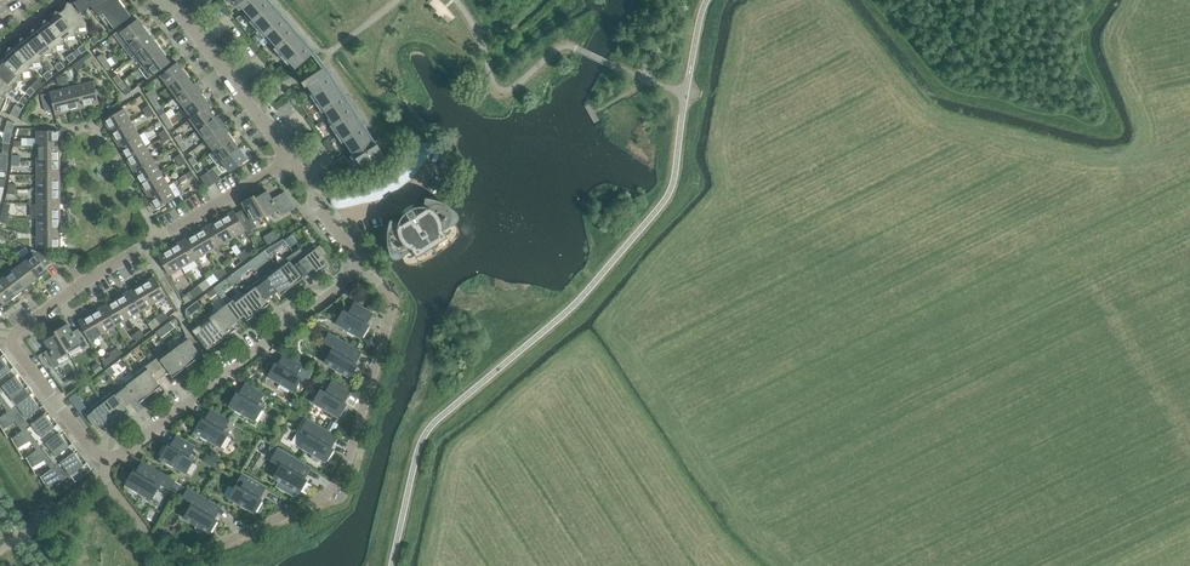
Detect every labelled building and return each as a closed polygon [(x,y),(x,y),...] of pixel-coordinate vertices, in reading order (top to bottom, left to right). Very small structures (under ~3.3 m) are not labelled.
[(73,5),(79,14),(91,5),(99,16),(100,15),(110,29),(108,30),(109,31),(110,30),(111,31),(114,29),(113,27),(116,25),(118,22),(119,22),(119,21),(119,20),(120,20),(120,19),(119,18),(119,17),(121,16),(125,20),(132,15),(120,0),(76,0),(71,3),(73,5)] [(265,0),(236,0),(247,13),(244,15),(293,71),(312,54),(265,0)] [(74,32),(74,31),(79,28),(86,27),(86,23),(79,14),(73,5),(71,3),(67,2),(63,11),(60,13),(74,32)] [(75,36),(74,31),(74,32),(60,13),(60,12),(56,10),(52,19),(49,22),(62,40),(63,40),(68,37),(75,36)] [(63,44),(63,40),(62,40),(49,22),(48,21),(44,19),(40,28),(37,31),(51,49),(56,45),(63,44)] [(124,46),(128,43),(146,30),(137,19),(116,35),(124,46)] [(51,49),(37,31),(36,30),(32,28),(29,37),(26,40),(25,40),(39,58),(40,58),(45,54),(52,53),(51,49)] [(146,30),(128,43),(124,46),(132,56),(134,55),(136,53),(154,40),(146,30)] [(93,45),(99,40),(96,36),(90,40),(93,45)] [(40,62),(40,58),(39,58),(25,40),(26,40),(25,39),(21,37),(17,46),(14,49),(13,49),(29,67),(29,66),(33,63),(40,62)] [(142,66),(144,64),(162,51),(154,40),(136,53),(134,55),(142,66)] [(82,53),(87,49),(84,45),(78,49),(82,53)] [(5,57),(2,60),(19,76),(19,75),(23,72),(30,71),(29,66),(29,67),(13,49),(14,49),(13,48),(9,46),(5,57)] [(148,78),(152,75),(170,61),(162,51),(144,64),(142,66),(140,67),(148,78)] [(70,62),(76,58),(72,53),(67,58),(70,62)] [(81,58),(86,64),(93,59),(88,53),(81,58)] [(97,57),(102,63),(106,60),(102,54),(97,57)] [(2,60),(2,59),(0,58),(0,78),(11,86),(11,85),(14,82),(14,81),(21,79),(19,75),(19,76),(2,60)] [(78,71),(86,64),(81,58),(73,64),(78,71)] [(111,66),(106,60),(102,63),(106,69),(111,66)] [(59,71),(64,66),(61,62),(55,66),(59,71)] [(177,62),(160,75),(168,86),(185,73),(177,62)] [(374,145),(367,136),(322,68),(301,82),(305,87),(308,85),(308,86),(305,88),(346,150),(349,148),(363,169),(385,155),(377,143),(374,145)] [(47,80),(53,75),(49,71),(43,76),(47,80)] [(193,83),(185,73),(168,86),(176,97),(193,83)] [(113,78),(118,84),(122,81),(117,75),(113,78)] [(11,86),(0,78),(0,95),(3,97),(6,92),(12,89),(11,85),(11,86)] [(37,88),(43,83),(39,79),(33,84),(37,88)] [(93,81),(78,84),(84,107),(98,103),(93,81)] [(122,81),(118,84),(122,90),(127,87),(122,81)] [(176,97),(184,107),(201,94),(203,92),(195,82),(193,83),(176,97)] [(70,110),(84,107),(78,84),(64,88),(70,110)] [(30,96),(35,91),(31,87),(26,93),(30,96)] [(55,114),(70,110),(64,88),(49,92),(55,114)] [(146,93),(150,100),(154,97),(150,90),(146,93)] [(184,107),(191,117),(192,117),(207,106),(207,107),(210,105),(201,94),(184,107)] [(24,105),(28,99),(23,96),(19,102),(24,105)] [(159,103),(154,97),(150,100),(154,106),(159,103)] [(142,109),(145,113),(151,109),(149,104),(142,109)] [(17,118),(22,108),(16,105),(14,108),(13,108),(10,114),(17,118)] [(191,117),(189,118),(197,130),(215,116),(207,107),(207,106),(192,117),(191,117)] [(131,121),(123,108),(103,120),(111,133),(131,121)] [(151,109),(145,113),(148,117),(154,113),(151,109)] [(164,122),(169,119),(165,112),(160,115),(164,122)] [(217,115),(215,116),(197,130),(205,140),(223,127),(225,125),(217,115)] [(173,125),(169,119),(164,122),(168,128),(173,125)] [(138,134),(131,121),(111,133),(118,145),(138,134)] [(223,127),(205,140),(213,150),(231,137),(223,127)] [(158,133),(161,138),(167,133),(165,129),(158,133)] [(59,145),(59,130),(36,130),(36,145),(59,145)] [(10,140),(11,133),(5,131),(2,142),(9,143),(10,140)] [(164,142),(170,138),(167,133),(161,138),(164,142)] [(146,146),(138,134),(118,145),(126,158),(146,146)] [(178,144),(183,141),(179,134),(174,137),(178,144)] [(231,137),(213,150),(221,161),(239,148),(231,137)] [(187,147),(183,141),(178,144),(182,150),(187,147)] [(8,154),(8,150),(9,143),(2,142),(1,153),(3,153),(8,154)] [(428,143),(424,149),(430,155),(431,153),(432,151),(432,150),(432,149),(431,147),(430,145),(429,144),(428,143)] [(59,160),(59,145),(36,145),(36,160),(59,160)] [(413,150),(424,159),(426,160),(430,155),(424,149),(418,145),(413,150)] [(153,159),(146,146),(126,158),(133,171),(153,159)] [(239,148),(221,161),(229,172),(247,158),(239,148)] [(426,160),(424,159),(413,150),(409,156),(422,165),(426,160)] [(174,158),(177,162),(183,158),(180,153),(174,158)] [(193,166),(197,163),(193,156),(188,159),(193,166)] [(417,171),(422,165),(409,156),(405,161),(417,171)] [(183,158),(177,162),(179,166),(186,162),(183,158)] [(160,172),(153,159),(133,171),(140,183),(160,172)] [(36,160),(36,174),(60,174),(59,160),(36,160)] [(413,176),(417,171),(405,161),(400,167),(413,176)] [(201,169),(197,163),(193,166),(197,172),(201,169)] [(411,178),(413,176),(400,167),(395,171),(405,183),(411,178)] [(187,179),(194,174),(191,170),(185,174),(187,179)] [(395,171),(389,175),(399,188),(405,183),(395,171)] [(168,184),(160,172),(140,183),(148,196),(168,184)] [(207,188),(215,183),(207,172),(200,177),(207,188)] [(60,189),(60,174),(36,174),(37,189),(60,189)] [(181,183),(187,179),(185,174),(178,178),(181,183)] [(393,192),(399,188),(389,175),(384,179),(393,192)] [(385,198),(393,192),(384,179),(378,183),(382,199),(385,198)] [(168,184),(148,196),(155,209),(169,201),(173,198),(175,197),(180,194),(172,181),(168,184)] [(378,183),(372,185),(375,200),(382,199),(378,183)] [(368,202),(375,200),(372,185),(365,186),(368,202)] [(365,186),(358,188),(362,203),(368,202),(365,186)] [(358,188),(351,189),(355,205),(362,203),(358,188)] [(37,189),(37,204),(60,203),(60,189),(37,189)] [(348,206),(355,205),(351,189),(345,191),(348,206)] [(255,198),(264,214),(265,217),(277,210),(281,216),(287,212),(278,195),(272,199),(267,190),(256,197),(255,198)] [(338,192),(340,200),(341,208),(348,206),(345,191),(338,192)] [(331,201),(331,202),(340,200),(338,192),(336,193),(335,193),(334,194),(333,195),(332,196),(332,198),(331,198),(331,199),(331,200),(331,201)] [(253,220),(264,214),(255,198),(256,197),(254,195),(241,202),(246,211),(240,214),(250,230),(256,226),(253,220)] [(456,222),(456,221),(457,220),(457,219),(458,218),(458,217),(458,216),(457,215),(457,214),(456,213),(453,210),(449,207),(446,205),(442,203),(437,201),(431,199),(426,198),(424,206),(423,206),(423,207),(428,208),(427,211),(418,217),(412,208),(405,212),(412,222),(410,224),(409,223),(401,227),(398,227),(399,222),(398,222),(398,223),(391,220),(389,225),(388,230),(388,235),(388,239),(388,242),(388,245),(389,248),(390,252),(391,254),(391,255),(392,256),(393,256),(394,257),(395,258),(396,258),(397,258),(399,257),(400,257),(411,250),(416,257),(426,250),(424,248),(436,240),(438,243),(448,237),(443,230),(455,222),(456,222)] [(341,208),(340,200),(331,202),(332,202),(332,203),(333,204),(334,205),(335,206),(336,207),(337,207),(338,208),(339,208),(341,208)] [(60,218),(60,203),(37,204),(37,218),(60,218)] [(233,210),(220,218),(232,237),(245,230),(233,210)] [(37,218),(37,233),(60,232),(60,218),(37,218)] [(208,225),(220,245),(232,237),(220,218),(208,225)] [(220,245),(208,225),(195,232),(207,252),(220,245)] [(60,248),(60,232),(37,233),(37,248),(60,248)] [(183,240),(194,259),(207,252),(195,232),(183,240)] [(289,236),(284,240),(288,245),(290,247),(295,243),(289,236)] [(194,259),(183,240),(170,247),(182,267),(194,259)] [(307,271),(313,266),(318,273),(329,265),(323,256),(327,253),(321,244),(316,248),(314,245),(303,253),(300,248),(293,253),(303,265),(307,271)] [(170,247),(157,255),(169,274),(182,267),(170,247)] [(266,251),(270,257),(274,254),(269,248),(266,251)] [(32,249),(21,257),(23,261),(37,279),(48,270),(45,266),(50,262),(44,254),(36,250),(32,249)] [(245,249),(241,252),(245,259),(249,255),(245,249)] [(245,259),(241,252),(236,255),(241,261),(245,259)] [(303,265),(293,253),(276,266),(292,286),(303,278),(301,275),(307,271),(303,265)] [(252,268),(258,264),(253,258),(247,262),(252,268)] [(26,287),(37,279),(23,261),(13,269),(26,287)] [(271,293),(277,288),(281,294),(292,286),(276,266),(260,279),(271,293)] [(221,267),(217,270),(221,277),(226,273),(221,267)] [(16,294),(26,287),(13,269),(3,277),(16,294)] [(237,269),(231,275),(236,282),(241,278),(242,275),(241,273),(237,269)] [(218,279),(221,277),(217,270),(213,273),(218,279)] [(213,273),(206,279),(211,285),(218,279),(213,273)] [(16,294),(3,277),(1,274),(0,275),(0,296),(5,303),(16,294)] [(154,276),(141,283),(153,303),(166,296),(154,276)] [(203,291),(211,285),(206,279),(198,285),(203,291)] [(220,283),(214,287),(217,292),(222,298),(226,295),(223,292),(225,290),(223,287),(228,284),(224,279),(220,283)] [(245,294),(258,311),(269,303),(264,297),(271,293),(260,279),(253,284),(255,286),(245,294)] [(129,291),(140,311),(153,303),(141,283),(129,291)] [(194,288),(198,294),(203,291),(198,285),(194,288)] [(217,292),(214,287),(206,293),(209,296),(212,297),(217,292)] [(195,297),(198,294),(194,288),(190,291),(195,297)] [(116,298),(128,318),(140,311),(129,291),(116,298)] [(182,297),(185,302),(185,303),(190,300),(187,294),(182,297)] [(237,318),(243,314),(247,319),(258,311),(245,294),(235,302),(233,299),(226,304),(237,318)] [(104,305),(115,325),(128,318),(116,298),(104,305)] [(354,334),(361,338),(362,336),(363,335),(364,334),(365,333),(366,332),(367,331),(367,329),(367,328),(368,327),(369,325),(366,323),(372,313),(354,302),(350,310),(345,307),(335,323),(348,330),(347,332),(353,335),(354,334)] [(237,318),(226,304),(209,317),(211,320),(225,337),(235,329),(231,323),(237,318)] [(104,305),(91,313),(103,333),(115,325),(104,305)] [(194,312),(189,306),(186,309),(185,314),(187,317),(194,312)] [(163,311),(159,314),(163,321),(168,317),(163,311)] [(90,340),(103,333),(91,313),(78,320),(90,340)] [(160,323),(163,321),(159,314),(155,317),(160,323)] [(192,330),(199,339),(207,350),(225,337),(211,320),(201,328),(199,326),(192,330)] [(54,331),(56,333),(57,333),(68,352),(79,345),(81,348),(88,345),(78,328),(72,332),(68,323),(54,331)] [(163,326),(156,331),(160,337),(167,332),(163,326)] [(136,332),(140,339),(145,335),(140,329),(136,332)] [(137,341),(140,339),(136,332),(132,335),(137,341)] [(49,348),(44,352),(53,368),(60,364),(56,358),(68,352),(57,333),(56,333),(44,340),(49,348)] [(331,350),(324,362),(336,370),(335,371),(342,375),(343,373),(350,377),(351,375),(352,374),(353,373),(354,372),(355,371),(355,370),(356,369),(356,367),(356,366),(357,364),(355,363),(361,352),(328,333),(322,344),(331,350)] [(186,335),(169,348),(184,368),(194,360),(190,354),(197,349),(186,335)] [(117,357),(122,352),(117,346),(113,350),(117,357)] [(173,376),(184,368),(169,348),(158,356),(164,365),(158,369),(162,375),(168,370),(173,376)] [(268,373),(268,374),(267,376),(293,391),(302,374),(297,372),(302,364),(284,353),(277,364),(275,363),(273,365),(272,366),(271,367),(271,368),(270,369),(269,370),(269,371),(268,373)] [(15,375),(16,375),(19,373),(14,366),(10,368),(1,356),(0,356),(0,387),(15,375)] [(90,367),(95,373),(102,368),(97,362),(90,367)] [(156,379),(162,375),(158,369),(152,374),(146,365),(135,374),(150,393),(161,385),(156,379)] [(139,402),(150,393),(135,374),(118,386),(129,400),(135,396),(139,402)] [(1,402),(8,410),(30,394),(34,392),(28,385),(25,388),(16,375),(15,375),(0,387),(0,403),(1,402)] [(322,386),(312,402),(325,409),(324,411),(330,415),(331,413),(338,417),(339,415),(340,414),(342,413),(342,412),(343,411),(344,410),(344,408),(345,407),(345,406),(346,404),(343,402),(350,392),(331,381),(327,389),(322,386)] [(239,393),(236,392),(235,394),(234,395),(233,396),(232,397),(231,398),(231,399),(230,401),(230,402),(230,403),(229,405),(235,409),(235,411),(241,414),(242,413),(254,420),(264,404),(259,401),(263,393),(245,383),(239,393)] [(118,386),(101,399),(116,419),(127,411),(123,405),(129,400),(118,386)] [(70,397),(69,398),(72,403),(74,405),(81,400),(75,393),(70,397)] [(45,413),(45,414),(48,411),(43,404),(40,407),(30,394),(8,410),(0,417),(0,425),(2,429),(16,421),(23,430),(45,413)] [(106,427),(116,419),(101,399),(84,412),(95,426),(101,422),(106,427)] [(200,437),(202,438),(206,441),(207,439),(220,446),(229,430),(224,427),(229,419),(211,409),(204,420),(202,418),(201,420),(199,421),(198,422),(198,423),(197,424),(196,425),(196,427),(195,428),(195,430),(194,431),(201,435),(200,437)] [(31,440),(37,449),(59,432),(59,433),(63,430),(58,423),(54,426),(45,414),(45,413),(23,430),(11,438),(17,448),(31,440)] [(318,457),(325,461),(327,459),(328,459),(329,458),(330,457),(330,455),(331,454),(331,453),(332,451),(332,450),(333,448),(330,447),(337,436),(304,417),(303,418),(300,424),(297,428),(307,434),(300,446),(312,454),(311,455),(318,459),(318,457)] [(45,459),(52,468),(74,452),(77,449),(72,442),(69,445),(59,433),(59,432),(37,449),(26,457),(31,467),(45,459)] [(172,467),(173,465),(186,473),(195,456),(190,453),(194,446),(176,435),(170,446),(167,444),(166,446),(165,447),(164,448),(163,449),(162,450),(162,452),(161,453),(161,454),(161,456),(160,458),(167,462),(166,463),(172,467)] [(305,482),(305,481),(306,479),(304,478),(310,467),(277,448),(271,459),(280,465),(273,477),(279,481),(277,485),(294,495),(297,491),(299,492),(300,490),(301,489),(302,488),(303,487),(304,486),(304,485),(305,484),(305,482)] [(92,468),(87,461),(83,464),(74,452),(52,468),(40,476),(46,486),(60,478),(67,487),(92,468)] [(220,461),(215,458),(211,465),(216,468),(220,461)] [(142,461),(140,465),(135,472),(133,471),(132,473),(131,473),(129,474),(129,476),(128,477),(127,478),(127,479),(126,481),(126,482),(125,484),(132,488),(131,489),(137,493),(138,491),(151,499),(160,483),(155,480),(160,472),(142,461)] [(260,502),(260,501),(261,499),(259,498),(265,487),(242,473),(228,497),(241,505),(240,506),(246,510),(247,508),(254,512),(255,510),(256,509),(257,508),(258,507),(259,506),(259,505),(260,504),(260,502)] [(174,480),(170,488),(176,492),(181,484),(174,480)] [(182,485),(178,490),(183,493),(186,488),(182,485)] [(190,505),(183,517),(195,525),(195,527),(195,529),(196,531),(198,532),(201,533),(203,532),(205,530),(209,532),(210,530),(211,530),(212,529),(213,528),(214,526),(214,525),(215,524),(215,523),(215,521),(217,519),(214,518),(220,507),(188,488),(181,499),(190,505)]
